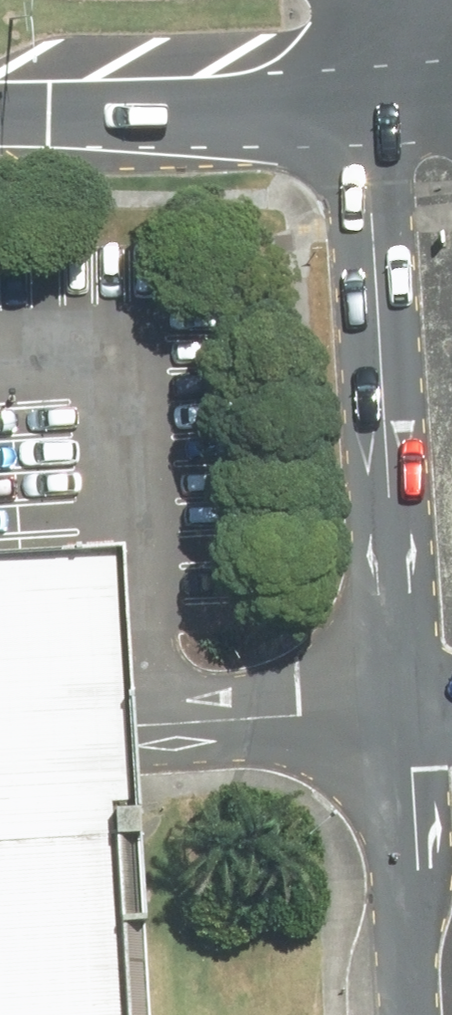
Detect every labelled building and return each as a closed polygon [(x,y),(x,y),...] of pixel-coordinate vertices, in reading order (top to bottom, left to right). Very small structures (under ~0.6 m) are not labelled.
[(155,924),(169,923),(160,799),(158,774),(157,748),(156,727),(140,546),(0,555),(0,1014),(158,1014),(155,924)]
